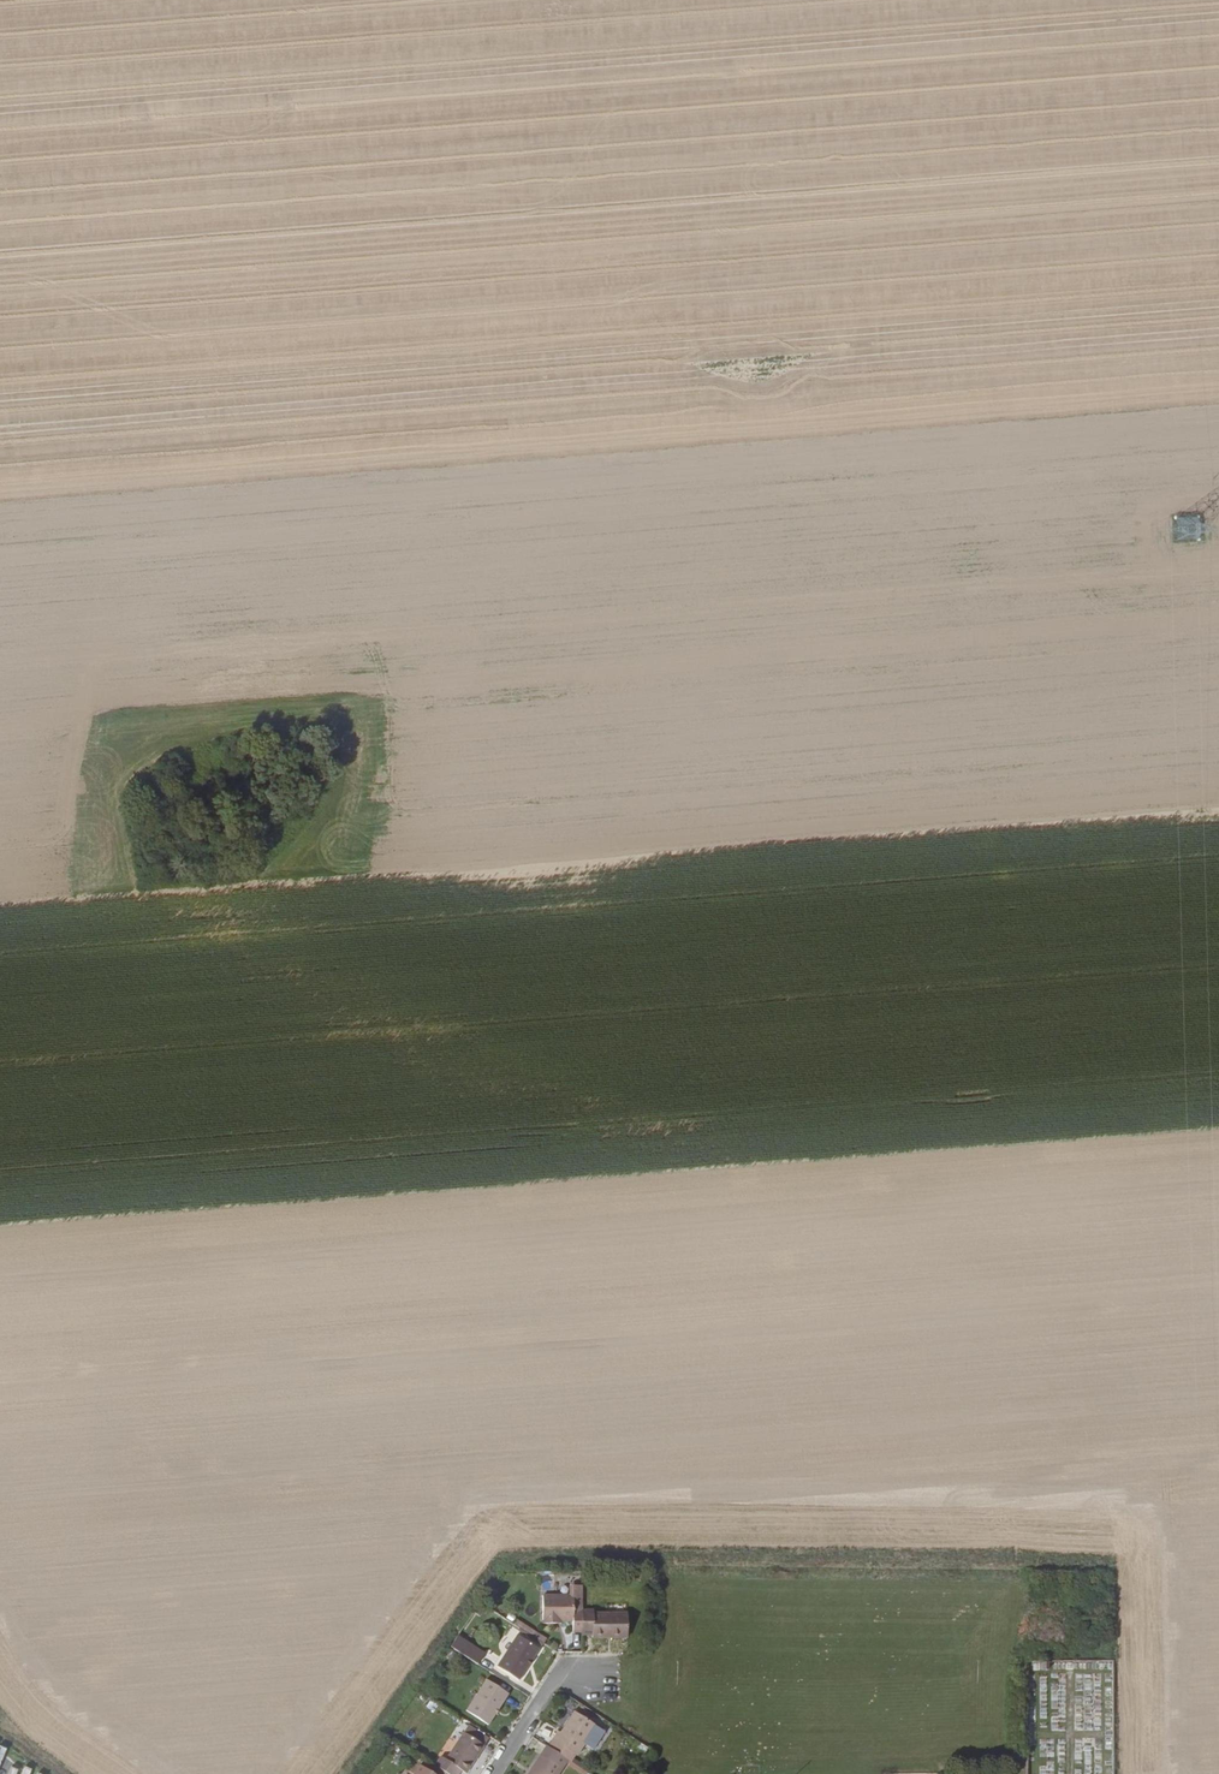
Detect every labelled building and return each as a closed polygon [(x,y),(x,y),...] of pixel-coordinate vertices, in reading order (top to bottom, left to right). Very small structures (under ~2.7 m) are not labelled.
[(543,1596),(542,1623),(555,1624),(555,1621),(561,1621),(573,1621),(572,1632),(582,1632),(582,1610),(582,1586),(573,1586),(573,1596),(543,1596)] [(627,1613),(592,1613),(592,1610),(582,1610),(582,1632),(582,1634),(592,1635),(592,1638),(627,1637),(627,1613)] [(514,1624),(542,1642),(545,1638),(516,1620),(514,1624)] [(517,1635),(497,1666),(519,1680),(539,1649),(517,1635)] [(465,1656),(472,1646),(457,1636),(450,1646),(465,1656)] [(465,1656),(476,1663),(482,1653),(472,1646),(465,1656)] [(486,1680),(466,1711),(488,1725),(508,1694),(486,1680)] [(557,1731),(552,1739),(547,1746),(568,1759),(571,1762),(576,1754),(577,1755),(596,1726),(574,1712),(561,1733),(557,1731)] [(434,1766),(447,1773),(458,1773),(463,1766),(468,1770),(483,1746),(463,1733),(448,1757),(442,1754),(434,1766)] [(542,1755),(541,1754),(528,1773),(558,1773),(568,1759),(547,1746),(542,1755)] [(393,1761),(379,1762),(379,1773),(393,1773),(393,1761)]
